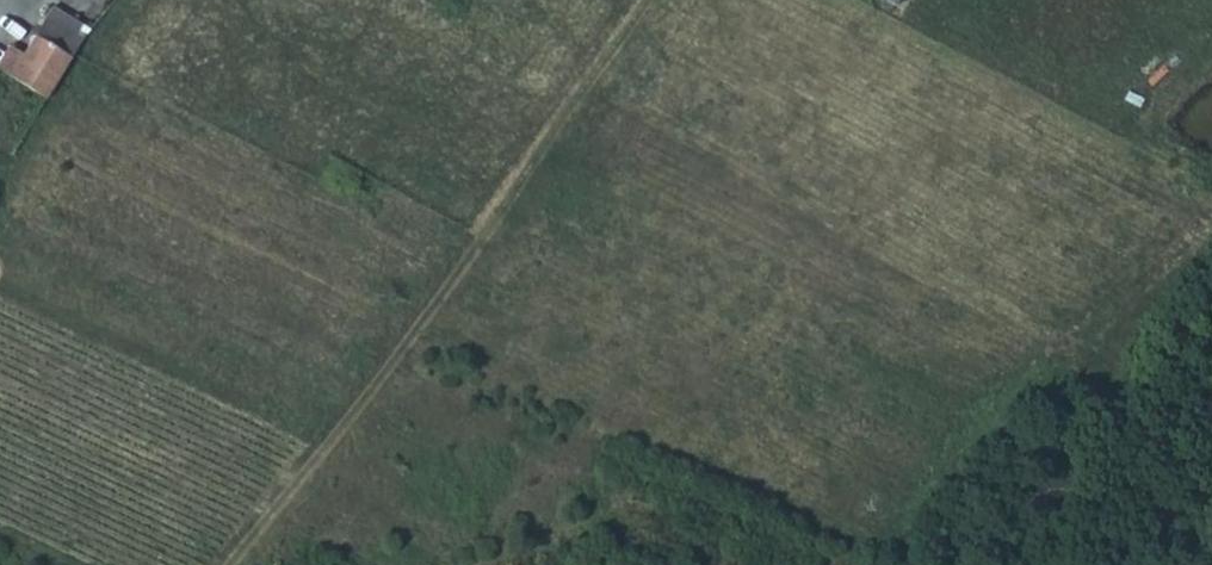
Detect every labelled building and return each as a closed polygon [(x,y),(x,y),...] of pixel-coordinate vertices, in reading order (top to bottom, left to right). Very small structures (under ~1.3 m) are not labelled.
[(11,72),(46,93),(73,52),(35,31),(11,72)]
